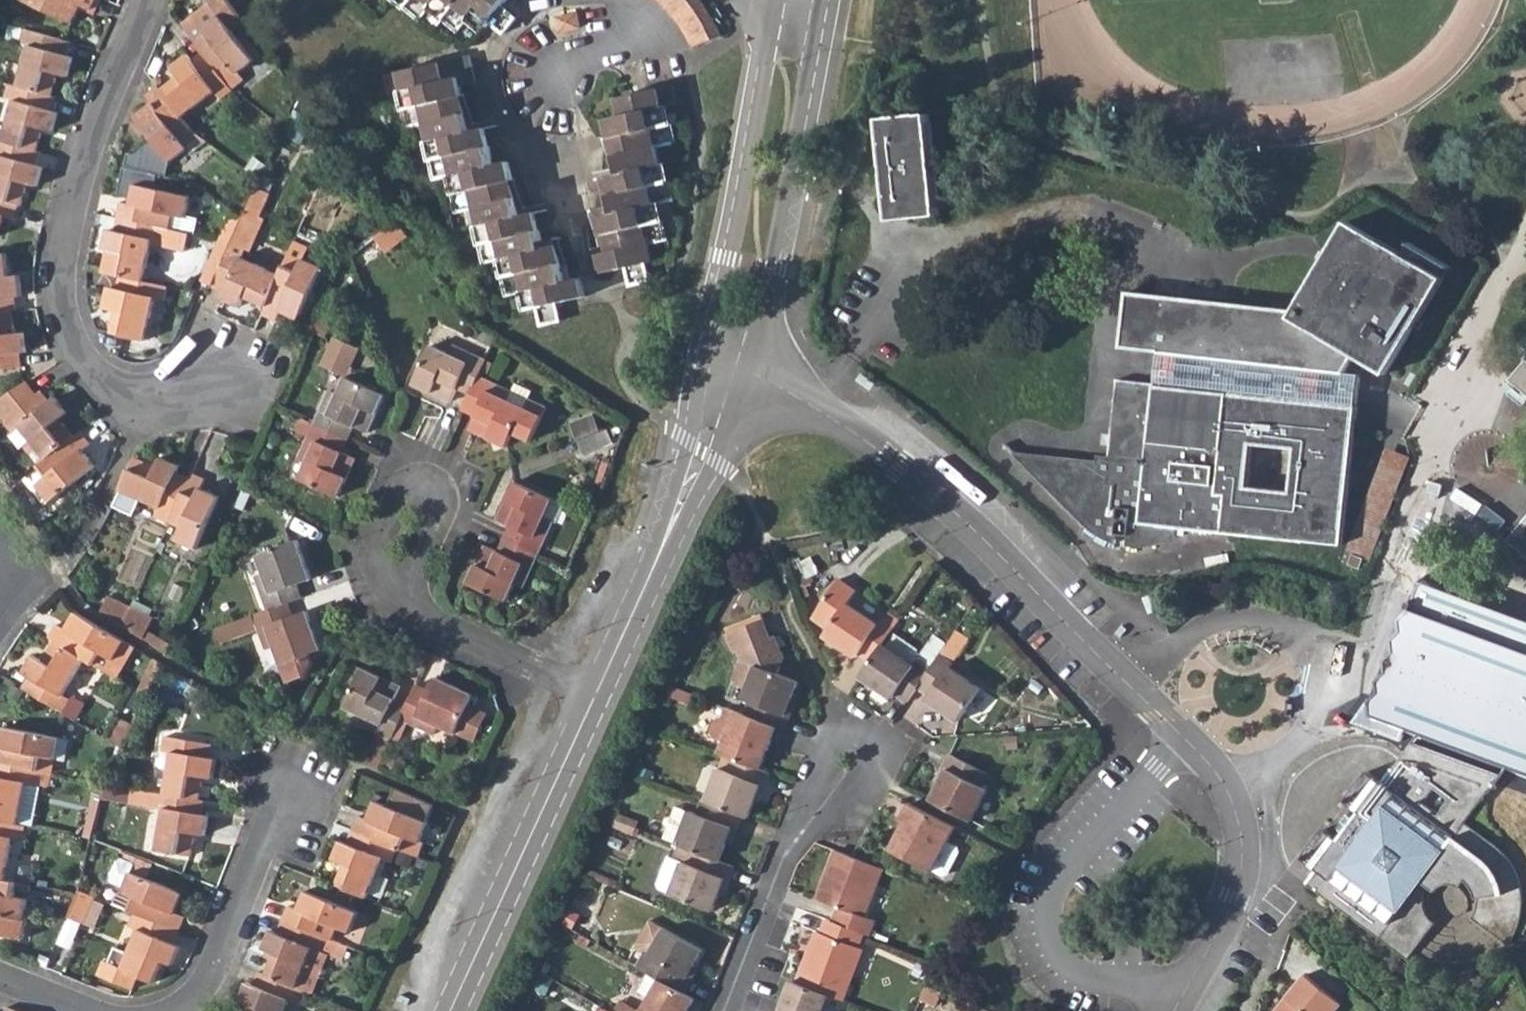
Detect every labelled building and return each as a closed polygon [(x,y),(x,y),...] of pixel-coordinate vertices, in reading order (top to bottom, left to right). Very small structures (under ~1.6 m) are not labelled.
[(93,0),(19,0),(19,1),(71,25),(79,6),(89,11),(93,0)] [(184,32),(201,55),(216,75),(226,67),(235,78),(252,65),(230,35),(243,25),(225,0),(209,0),(205,3),(207,6),(211,11),(184,32)] [(506,29),(519,13),(504,1),(505,0),(410,0),(425,12),(433,0),(463,24),(472,13),(486,24),(491,17),(506,29)] [(667,5),(675,16),(684,29),(690,42),(717,30),(711,16),(703,3),(701,0),(662,0),(667,5)] [(207,6),(180,27),(184,32),(211,11),(207,6)] [(578,9),(557,15),(561,31),(582,25),(578,9)] [(66,59),(70,46),(23,32),(18,47),(28,50),(16,90),(48,99),(55,77),(67,81),(73,60),(66,59)] [(458,53),(377,77),(382,94),(394,90),(411,145),(424,141),(434,178),(447,175),(463,228),(477,226),(488,262),(501,258),(512,292),(525,289),(530,307),(535,305),(541,323),(558,318),(553,300),(580,292),(574,274),(564,276),(553,243),(542,245),(530,209),(519,213),(501,159),(489,162),(477,126),(465,129),(451,81),(465,77),(458,53)] [(176,81),(159,94),(178,119),(211,93),(217,102),(229,91),(227,90),(216,75),(201,55),(189,64),(187,59),(169,71),(176,81)] [(239,84),(235,78),(226,67),(216,75),(227,90),(229,91),(239,84)] [(589,251),(593,271),(622,265),(625,283),(644,280),(641,261),(647,260),(644,240),(657,238),(650,200),(663,197),(653,141),(666,139),(659,101),(673,98),(670,81),(615,92),(618,110),(604,112),(612,150),(597,153),(608,208),(593,212),(601,249),(589,251)] [(52,100),(48,99),(16,90),(5,87),(1,100),(12,103),(0,142),(0,144),(33,153),(39,132),(50,135),(55,116),(48,113),(52,100)] [(186,158),(205,144),(188,132),(178,119),(159,94),(156,90),(144,100),(150,109),(134,121),(169,167),(183,155),(186,158)] [(1,100),(0,104),(0,142),(12,103),(1,100)] [(879,123),(890,224),(938,219),(927,118),(879,123)] [(37,154),(33,153),(0,144),(0,203),(16,208),(19,209),(25,185),(34,188),(40,170),(33,167),(37,154)] [(121,204),(117,220),(167,230),(171,231),(173,218),(186,221),(191,198),(137,186),(133,207),(121,204)] [(277,276),(239,259),(243,250),(247,250),(257,227),(253,226),(267,196),(254,189),(240,220),(229,244),(209,289),(223,295),(221,300),(238,308),(242,299),(262,309),(277,276)] [(16,208),(0,203),(0,224),(2,218),(12,221),(16,208)] [(230,213),(217,241),(229,244),(240,220),(230,213)] [(164,247),(167,230),(117,220),(115,232),(108,230),(103,251),(114,253),(109,277),(114,278),(115,278),(145,284),(154,244),(164,247)] [(387,255),(408,239),(396,224),(376,239),(384,251),(387,255)] [(1293,312),(1290,319),(1354,357),(1385,375),(1441,281),(1345,224),(1293,312)] [(363,267),(384,251),(376,239),(354,255),(363,267)] [(199,284),(209,289),(229,244),(217,241),(199,284)] [(5,257),(0,257),(0,314),(9,313),(13,313),(11,299),(20,298),(17,278),(7,278),(5,257)] [(293,272),(282,266),(277,276),(262,309),(259,317),(272,323),(277,314),(295,322),(319,270),(299,261),(293,272)] [(164,302),(166,288),(145,284),(115,278),(114,278),(112,291),(106,289),(102,309),(111,311),(106,333),(143,341),(153,300),(164,302)] [(1359,377),(1345,375),(1354,357),(1290,319),(1293,312),(1125,294),(1121,347),(1160,352),(1156,380),(1155,387),(1299,403),(1326,406),(1327,391),(1356,400),(1359,377)] [(9,313),(0,314),(0,370),(18,369),(17,354),(23,353),(22,333),(11,334),(9,313)] [(456,384),(470,391),(476,379),(478,374),(484,363),(484,361),(435,337),(429,348),(427,347),(409,386),(447,405),(453,391),(456,384)] [(326,355),(351,367),(357,352),(332,341),(326,355)] [(351,367),(326,355),(320,369),(345,380),(351,367)] [(494,368),(484,363),(478,374),(488,379),(494,368)] [(1509,383),(1525,397),(1525,363),(1509,383)] [(874,388),(879,381),(865,370),(859,378),(874,388)] [(1092,532),(1100,537),(1108,541),(1116,544),(1117,540),(1129,542),(1128,547),(1143,546),(1159,542),(1174,538),(1175,529),(1228,535),(1339,547),(1355,410),(1356,400),(1327,391),(1326,406),(1299,403),(1155,387),(1156,380),(1118,375),(1109,459),(1097,457),(1096,463),(1004,452),(1048,494),(1077,521),(1092,532)] [(511,391),(510,394),(476,379),(470,391),(467,398),(463,406),(477,412),(472,421),(467,432),(504,451),(511,437),(527,445),(542,412),(526,405),(529,399),(511,391)] [(328,394),(312,427),(337,439),(344,425),(351,429),(365,435),(382,397),(345,380),(336,398),(328,394)] [(453,391),(467,398),(470,391),(456,384),(453,391)] [(0,399),(0,406),(9,417),(32,399),(23,386),(0,399)] [(38,393),(32,399),(9,417),(1,424),(10,435),(18,428),(45,461),(71,439),(56,420),(63,415),(52,399),(47,403),(38,393)] [(459,414),(472,421),(477,412),(463,406),(459,414)] [(331,452),(337,439),(312,427),(299,421),(293,433),(306,440),(297,460),(305,463),(297,482),(334,500),(352,462),(339,456),(331,452)] [(345,442),(351,429),(344,425),(337,439),(345,442)] [(607,432),(574,445),(579,457),(612,444),(607,432)] [(89,445),(79,433),(71,439),(45,461),(38,468),(46,478),(36,486),(49,503),(93,467),(81,452),(89,445)] [(339,456),(345,442),(337,439),(331,452),(339,456)] [(1346,556),(1352,559),(1362,562),(1370,565),(1407,457),(1385,449),(1346,556)] [(152,469),(133,460),(118,492),(155,508),(151,517),(166,524),(185,480),(172,475),(175,468),(157,460),(152,469)] [(27,476),(36,486),(46,478),(38,468),(27,476)] [(201,481),(188,474),(185,480),(166,524),(178,529),(173,541),(193,549),(216,498),(197,490),(201,481)] [(510,531),(504,545),(533,559),(548,526),(551,528),(560,508),(507,484),(490,523),(503,528),(510,531)] [(1507,545),(1525,560),(1525,522),(1507,545)] [(503,528),(497,542),(504,545),(510,531),(503,528)] [(256,592),(263,613),(278,608),(286,604),(291,603),(286,588),(293,586),(308,580),(294,540),(254,555),(266,588),(256,592)] [(497,542),(491,554),(498,558),(504,545),(497,542)] [(518,591),(533,559),(504,545),(498,558),(491,554),(478,548),(460,587),(501,606),(510,587),(518,591)] [(1352,559),(1349,568),(1359,572),(1362,562),(1352,559)] [(858,650),(871,658),(884,639),(900,617),(838,577),(813,615),(829,626),(825,633),(856,654),(858,650)] [(298,600),(293,586),(286,588),(291,603),(298,600)] [(1416,738),(1382,784),(1368,773),(1345,803),(1360,813),(1354,821),(1347,817),(1338,828),(1345,833),(1339,841),(1324,830),(1300,860),(1316,871),(1306,884),(1406,959),(1434,923),(1427,916),(1422,907),(1421,901),(1421,895),(1423,888),(1426,883),(1434,889),(1436,886),(1439,883),(1442,882),(1447,880),(1452,881),(1458,882),(1462,885),(1468,877),(1472,881),(1475,886),(1478,892),(1479,899),(1478,905),(1476,912),(1472,918),(1509,944),(1518,929),(1524,907),(1523,885),(1515,865),(1504,847),(1468,820),(1498,782),(1506,772),(1525,779),(1525,625),(1421,586),(1417,597),(1412,596),(1409,603),(1411,604),(1410,609),(1412,609),(1411,614),(1401,624),(1403,635),(1394,643),(1395,654),(1387,664),(1388,674),(1379,684),(1380,695),(1372,704),(1373,715),(1371,721),(1416,738)] [(114,597),(107,614),(127,626),(135,607),(114,597)] [(305,613),(291,618),(286,604),(278,608),(263,613),(214,631),(220,645),(258,631),(264,652),(273,649),(280,666),(319,653),(305,613)] [(157,620),(135,607),(127,626),(146,638),(150,632),(157,620)] [(750,697),(744,711),(775,724),(784,727),(789,714),(785,712),(798,679),(777,671),(784,655),(774,634),(769,636),(760,618),(724,636),(731,650),(737,652),(742,661),(734,678),(747,684),(742,695),(750,697)] [(113,684),(130,654),(72,619),(62,637),(53,631),(46,645),(48,646),(77,663),(113,684)] [(173,646),(150,632),(146,638),(171,652),(173,646)] [(966,645),(954,637),(934,666),(921,685),(933,693),(931,698),(961,718),(983,686),(952,666),(966,645)] [(898,689),(912,698),(921,685),(934,666),(920,657),(917,661),(884,639),(871,658),(862,671),(895,693),(898,689)] [(57,700),(77,663),(48,646),(36,666),(28,661),(18,677),(27,682),(19,695),(58,718),(66,705),(57,700)] [(149,665),(136,696),(143,699),(157,669),(149,665)] [(355,724),(387,739),(396,719),(400,712),(387,705),(390,698),(397,685),(359,666),(340,705),(359,714),(355,724)] [(433,679),(426,692),(413,686),(409,693),(403,705),(400,712),(396,719),(430,736),(434,727),(451,737),(470,698),(433,679)] [(136,696),(131,693),(123,710),(135,716),(143,699),(136,696)] [(403,705),(390,698),(387,705),(400,712),(403,705)] [(74,703),(64,721),(75,727),(84,709),(74,703)] [(711,733),(723,738),(735,708),(723,703),(719,713),(713,716),(707,729),(711,733)] [(757,766),(775,724),(744,711),(735,708),(723,738),(718,750),(729,755),(757,766)] [(34,774),(37,759),(60,763),(64,742),(0,730),(0,767),(34,774)] [(168,756),(160,798),(196,804),(199,782),(209,783),(213,764),(207,762),(209,749),(162,741),(159,754),(168,756)] [(945,763),(928,794),(969,815),(985,783),(979,780),(985,768),(947,748),(941,760),(945,763)] [(764,784),(768,771),(757,766),(729,755),(724,768),(717,766),(703,798),(742,813),(746,815),(759,783),(764,784)] [(47,776),(34,774),(0,767),(0,825),(13,828),(21,786),(44,790),(47,776)] [(197,818),(199,805),(196,804),(160,798),(153,796),(150,810),(159,812),(152,853),(185,860),(190,836),(199,839),(203,818),(197,818)] [(736,828),(742,813),(703,798),(698,812),(677,804),(674,811),(667,814),(663,821),(667,827),(663,837),(680,844),(696,851),(720,860),(733,827),(736,828)] [(357,815),(351,830),(394,847),(401,849),(405,835),(418,841),(426,820),(375,800),(366,819),(357,815)] [(894,847),(934,868),(935,866),(945,872),(949,871),(962,848),(960,843),(950,838),(957,825),(912,801),(903,818),(908,820),(894,847)] [(620,812),(617,819),(635,826),(638,820),(620,812)] [(633,833),(635,826),(617,819),(615,825),(633,833)] [(20,829),(13,828),(0,825),(0,879),(8,841),(17,844),(20,829)] [(389,861),(394,847),(351,830),(346,843),(340,841),(333,859),(343,862),(333,885),(365,897),(381,857),(389,861)] [(680,844),(675,858),(684,861),(690,864),(696,851),(680,844)] [(837,907),(832,921),(865,935),(869,936),(875,921),(867,917),(886,869),(854,856),(838,850),(819,899),(837,907)] [(675,858),(670,856),(659,884),(661,888),(672,892),(672,893),(713,910),(726,880),(733,883),(739,868),(720,860),(696,851),(690,864),(684,861),(675,858)] [(124,885),(115,909),(132,916),(175,934),(181,919),(172,915),(179,896),(144,882),(128,875),(133,862),(117,855),(109,875),(111,879),(124,885)] [(133,862),(128,875),(144,882),(149,869),(133,862)] [(11,888),(0,885),(0,919),(18,923),(22,902),(9,899),(11,888)] [(287,904),(282,919),(327,936),(330,938),(336,924),(349,930),(357,910),(304,889),(296,907),(287,904)] [(81,928),(93,900),(74,892),(73,898),(71,905),(64,921),(81,928)] [(175,934),(132,916),(127,929),(136,932),(126,956),(111,949),(105,966),(100,964),(95,978),(130,991),(135,977),(152,984),(160,963),(169,967),(177,948),(171,945),(175,934)] [(322,949),(327,936),(282,919),(277,931),(272,930),(265,948),(274,951),(265,973),(298,986),(303,987),(311,991),(327,951),(322,949)] [(817,932),(797,983),(831,997),(844,1002),(864,952),(859,949),(865,935),(832,921),(827,919),(822,934),(817,932)] [(641,952),(633,965),(649,974),(682,993),(691,980),(686,977),(701,950),(652,920),(635,949),(641,952)] [(303,987),(298,986),(265,973),(259,970),(254,982),(248,980),(240,1000),(249,1003),(245,1010),(282,1010),(288,997),(297,1001),(303,987)] [(693,999),(682,993),(649,974),(640,989),(650,995),(641,1010),(686,1010),(693,999)] [(1277,1010),(1337,1010),(1340,1008),(1303,978),(1277,1010)] [(831,997),(797,983),(794,982),(784,1010),(826,1010),(831,997)] [(936,1006),(942,993),(926,986),(920,1000),(936,1006)]
